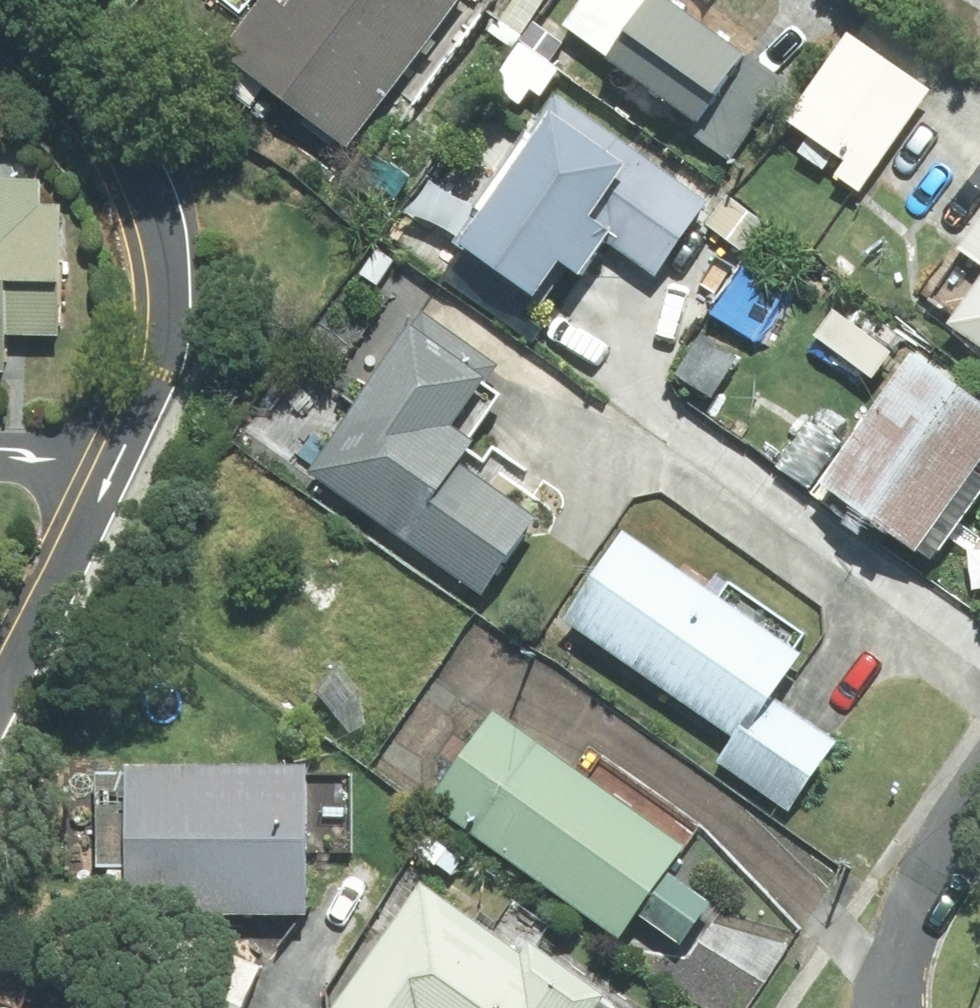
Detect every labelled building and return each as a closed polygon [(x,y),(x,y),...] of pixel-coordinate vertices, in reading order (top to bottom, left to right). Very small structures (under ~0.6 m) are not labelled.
[(228,52),(351,148),(467,0),(268,0),(228,52)] [(790,79),(678,0),(654,0),(612,60),(702,124),(694,135),(731,161),(790,79)] [(841,174),(864,190),(936,89),(855,32),(793,119),(850,160),(841,174)] [(714,204),(566,96),(456,247),(544,310),(565,284),(561,281),(575,262),(592,274),(613,246),(659,280),(714,204)] [(46,178),(0,178),(0,371),(8,372),(9,333),(66,334),(68,203),(46,202),(46,178)] [(742,240),(761,252),(777,230),(758,216),(742,240)] [(971,250),(979,257),(979,237),(971,250)] [(775,319),(736,290),(710,325),(749,354),(775,319)] [(957,325),(979,342),(979,292),(957,325)] [(315,472),(488,598),(546,516),(472,463),(489,439),(467,423),(506,369),(430,314),(315,472)] [(760,365),(720,334),(689,374),(728,405),(760,365)] [(979,474),(979,389),(931,352),(834,481),(864,504),(851,522),(868,534),(881,516),(924,548),(979,474)] [(722,758),(802,816),(852,747),(786,699),(820,652),(646,526),(581,616),(741,732),(722,758)] [(694,939),(723,898),(684,870),(703,843),(507,703),(437,801),(633,941),(655,911),(694,939)] [(326,764),(108,762),(106,917),(324,919),(326,764)] [(626,1000),(437,870),(343,1007),(621,1007),(626,1000)] [(11,1007),(60,1007),(17,992),(11,1007)]
